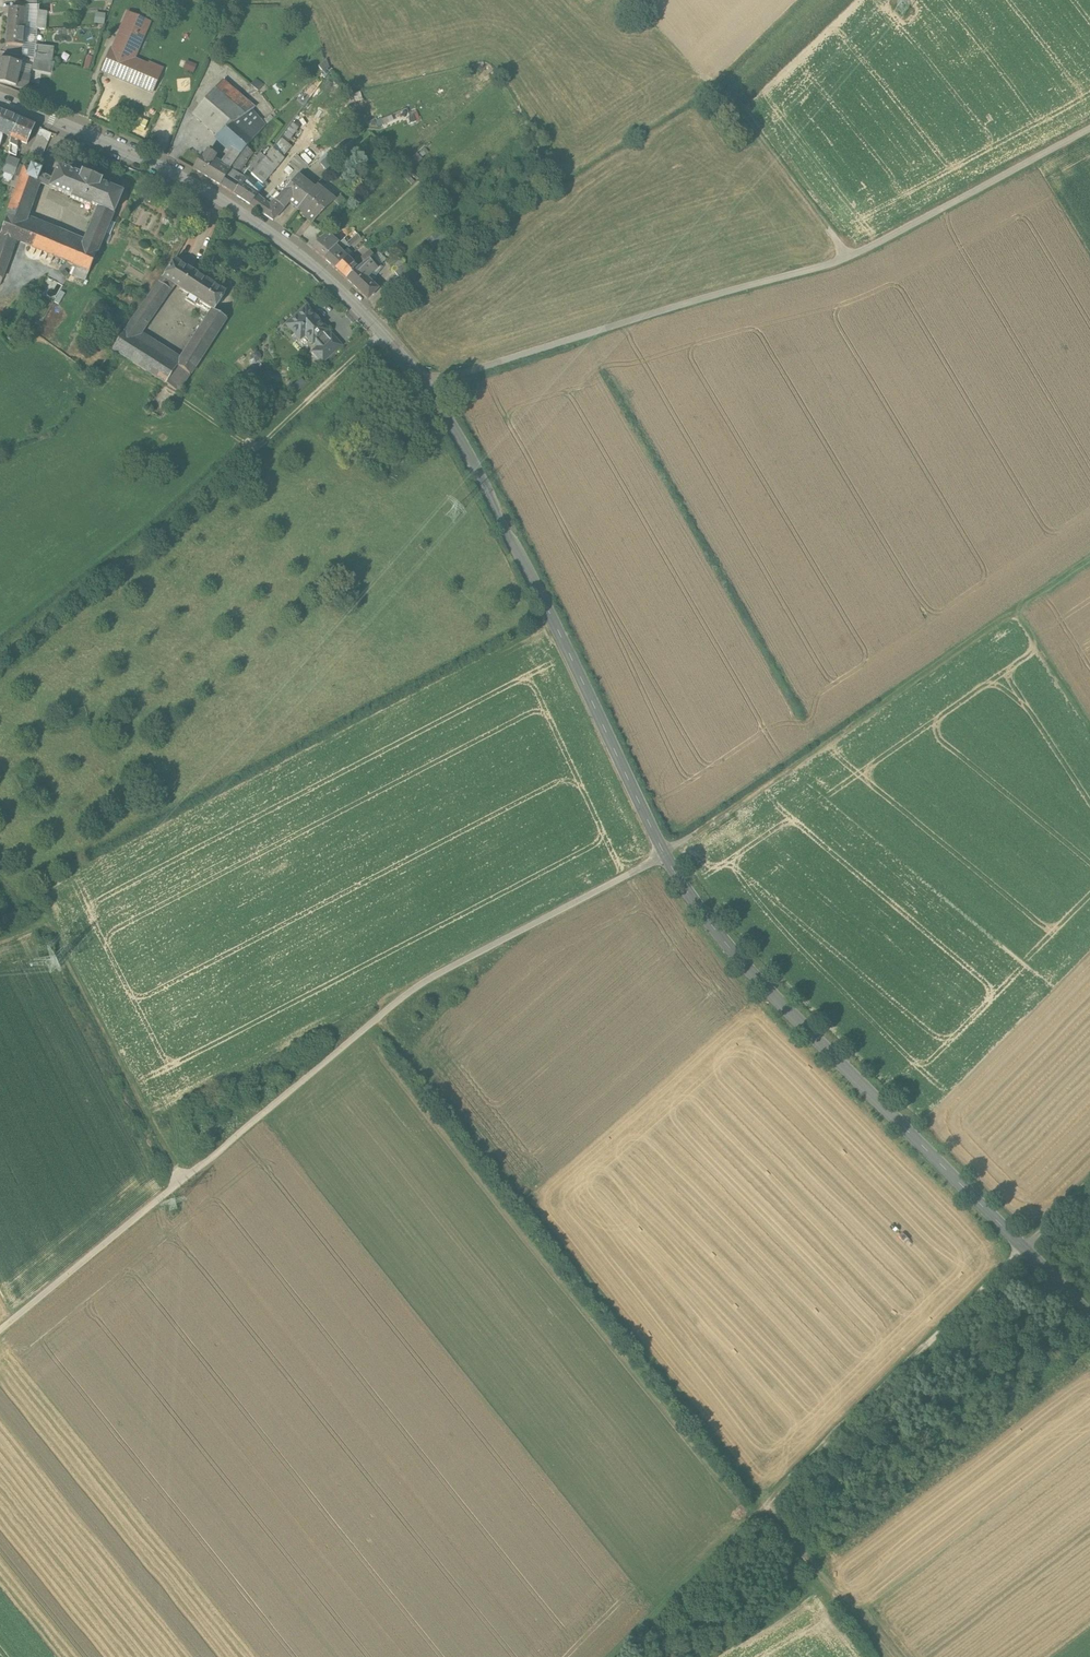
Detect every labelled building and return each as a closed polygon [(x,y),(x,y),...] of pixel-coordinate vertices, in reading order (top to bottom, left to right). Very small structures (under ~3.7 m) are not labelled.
[(26,9),(9,7),(7,27),(25,28),(26,9)] [(92,21),(103,23),(106,13),(95,10),(92,21)] [(150,22),(128,12),(121,28),(122,28),(113,50),(111,49),(101,71),(103,72),(104,70),(152,90),(151,92),(153,93),(162,71),(135,59),(150,22)] [(25,28),(7,27),(6,44),(23,46),(25,28)] [(36,51),(35,59),(53,63),(54,47),(36,46),(36,51)] [(36,51),(22,49),(21,56),(35,59),(36,51)] [(0,59),(0,84),(26,90),(28,77),(18,74),(21,64),(0,59)] [(35,59),(33,68),(51,72),(53,63),(35,59)] [(184,60),(183,68),(195,71),(197,63),(184,60)] [(178,77),(178,90),(192,89),(191,76),(178,77)] [(231,102),(215,88),(192,113),(216,137),(231,147),(227,154),(236,160),(240,155),(246,148),(252,141),(265,126),(262,122),(251,110),(253,107),(238,94),(231,102)] [(2,111),(0,119),(0,133),(11,138),(19,119),(2,111)] [(273,112),(262,122),(265,126),(276,116),(273,112)] [(36,126),(19,119),(11,138),(17,141),(27,145),(36,126)] [(292,123),(283,135),(289,139),(298,127),(292,123)] [(40,128),(31,150),(27,160),(38,164),(51,133),(40,128)] [(17,141),(11,138),(9,154),(16,157),(17,148),(16,147),(17,141)] [(236,160),(230,169),(237,174),(247,159),(252,152),(246,148),(240,155),(236,160)] [(272,149),(267,156),(265,159),(257,168),(252,174),(251,174),(262,184),(283,158),(272,149)] [(215,164),(211,161),(214,157),(207,152),(204,157),(202,156),(194,170),(220,185),(226,176),(225,176),(230,169),(236,160),(227,154),(222,162),(218,160),(215,164)] [(256,156),(252,152),(247,159),(252,163),(256,156)] [(252,163),(247,170),(252,174),(257,168),(265,159),(259,153),(256,156),(252,163)] [(329,154),(319,163),(329,173),(338,164),(329,154)] [(18,163),(7,159),(3,171),(0,182),(17,189),(24,169),(26,162),(20,160),(18,163)] [(314,162),(302,170),(309,176),(318,166),(314,162)] [(0,236),(0,278),(2,279),(16,241),(19,232),(23,222),(37,182),(41,170),(31,167),(29,170),(24,169),(17,189),(0,236)] [(102,181),(82,172),(80,176),(59,167),(50,188),(71,196),(70,198),(91,206),(91,204),(98,207),(113,213),(121,193),(100,185),(102,181)] [(237,174),(230,169),(225,176),(226,176),(220,185),(234,195),(238,183),(242,177),(237,174)] [(242,177),(238,183),(234,195),(249,204),(257,197),(266,187),(262,184),(251,174),(252,174),(247,170),(242,177)] [(277,198),(274,201),(283,209),(290,200),(296,205),(306,194),(302,191),(299,195),(296,193),(304,184),(304,182),(309,176),(302,170),(299,173),(277,198)] [(319,194),(313,189),(298,208),(308,217),(306,218),(311,222),(333,201),(321,191),(319,194)] [(275,195),(271,199),(268,196),(262,202),(257,197),(249,204),(273,221),(283,209),(274,201),(277,198),(275,195)] [(82,247),(73,243),(65,261),(75,265),(89,271),(113,213),(98,207),(97,210),(82,247)] [(335,212),(331,216),(328,213),(323,218),(329,224),(334,228),(339,224),(335,220),(340,216),(335,212)] [(315,220),(300,239),(311,248),(319,240),(317,238),(324,229),(329,224),(323,218),(318,223),(315,220)] [(36,222),(34,227),(23,222),(19,232),(16,241),(40,251),(47,232),(44,231),(46,226),(36,222)] [(334,228),(333,229),(337,235),(344,230),(339,224),(334,228)] [(73,243),(47,232),(40,251),(65,261),(73,243)] [(357,234),(347,243),(349,245),(350,246),(360,238),(357,234)] [(319,240),(311,248),(324,259),(335,246),(337,245),(330,236),(322,244),(319,240)] [(337,245),(335,246),(324,259),(335,269),(348,258),(339,250),(349,245),(347,243),(344,239),(337,245)] [(370,250),(361,258),(365,263),(373,257),(374,256),(371,252),(370,250)] [(357,268),(346,279),(367,300),(377,289),(367,279),(381,266),(373,257),(365,263),(359,267),(359,266),(357,268)] [(348,258),(335,269),(346,279),(357,268),(348,258)] [(174,260),(113,349),(134,362),(145,345),(135,339),(173,284),(180,288),(191,270),(174,260)] [(405,264),(395,272),(403,282),(413,274),(405,264)] [(89,271),(75,265),(70,273),(86,280),(89,271)] [(191,270),(180,288),(190,295),(187,299),(195,304),(197,300),(211,308),(209,311),(211,312),(213,309),(225,292),(191,270)] [(178,366),(158,353),(147,370),(180,391),(226,317),(224,316),(228,310),(221,307),(220,310),(217,308),(216,311),(213,309),(211,312),(178,366)] [(314,316),(306,307),(287,324),(295,334),(302,328),(306,332),(304,333),(312,343),(313,342),(318,347),(330,336),(325,331),(326,330),(319,322),(320,321),(319,320),(318,321),(314,316),(315,315),(314,316)] [(318,347),(313,351),(322,362),(341,345),(331,335),(330,336),(318,347)] [(158,353),(145,345),(134,362),(147,370),(158,353)] [(255,353),(250,357),(250,360),(252,363),(255,363),(260,359),(260,355),(258,353),(255,353)]
